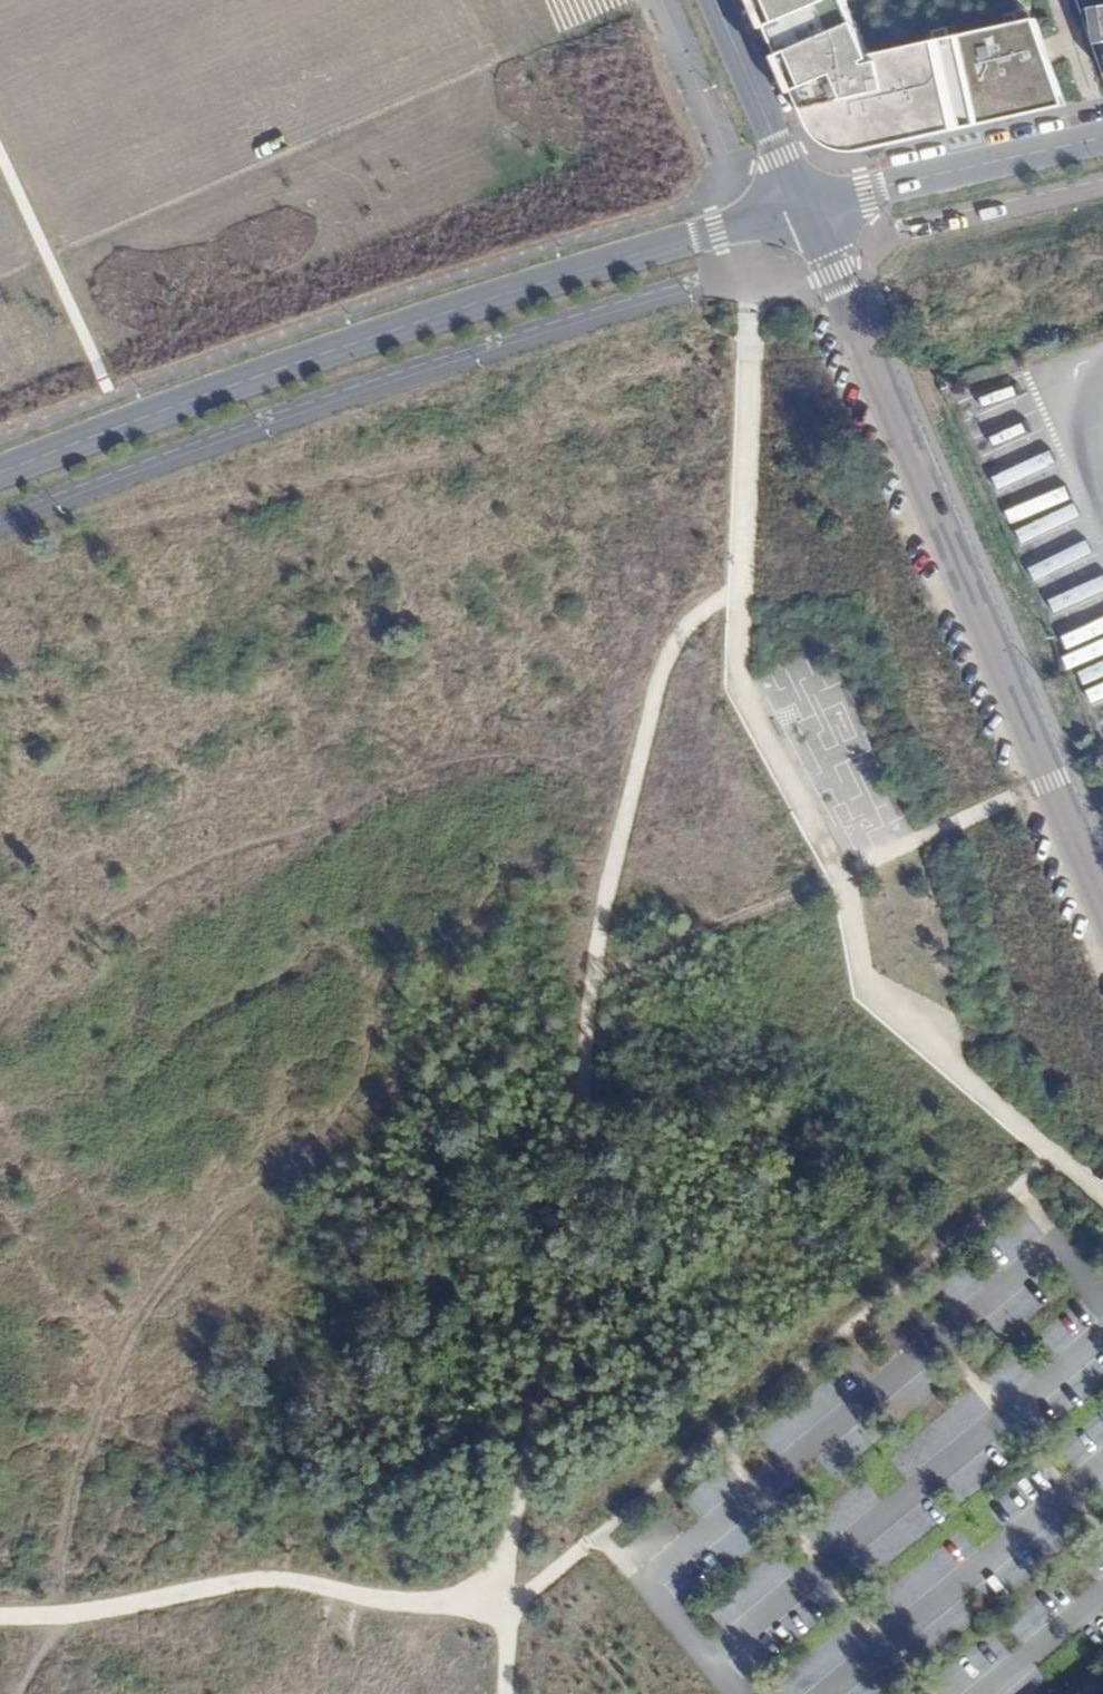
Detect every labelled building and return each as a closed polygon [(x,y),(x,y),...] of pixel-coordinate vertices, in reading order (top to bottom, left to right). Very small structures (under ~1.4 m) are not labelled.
[(760,6),(751,10),(768,51),(778,46),(789,73),(779,78),(794,115),(805,111),(823,153),(823,155),(825,157),(826,158),(827,160),(829,162),(831,163),(833,165),(834,166),(837,167),(839,168),(842,169),(845,169),(848,169),(851,169),(854,169),(961,143),(982,138),(1068,117),(1035,22),(959,38),(939,43),(874,58),(849,0),(758,0),(760,6)] [(1102,71),(1102,0),(1078,0),(1102,71)] [(1094,551),(1049,452),(1029,461),(1036,476),(996,495),(1011,528),(1019,524),(1042,574),(1094,551)]
